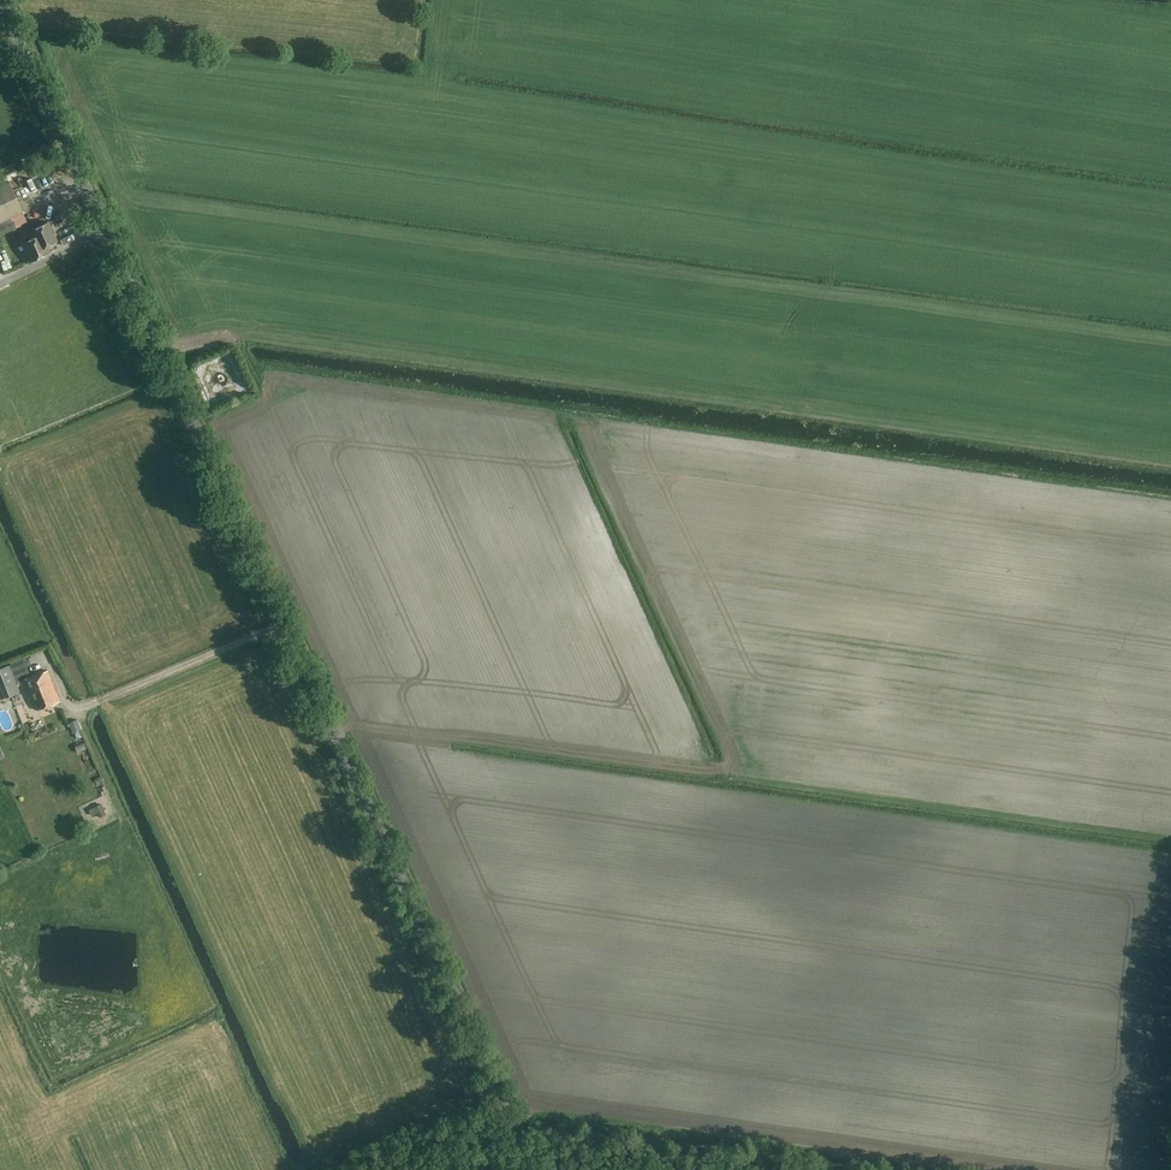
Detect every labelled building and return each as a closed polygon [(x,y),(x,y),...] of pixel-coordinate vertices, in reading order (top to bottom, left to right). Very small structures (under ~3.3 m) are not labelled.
[(17,201),(8,181),(0,185),(0,234),(15,227),(15,225),(26,220),(17,201)] [(45,246),(56,241),(48,222),(29,231),(32,238),(21,242),(29,261),(48,252),(45,246)] [(20,693),(9,666),(0,670),(0,697),(1,700),(20,693)] [(25,680),(37,711),(60,702),(48,671),(25,680)] [(71,760),(71,751),(62,752),(63,760),(71,760)] [(108,817),(101,802),(87,809),(94,824),(108,817)]
